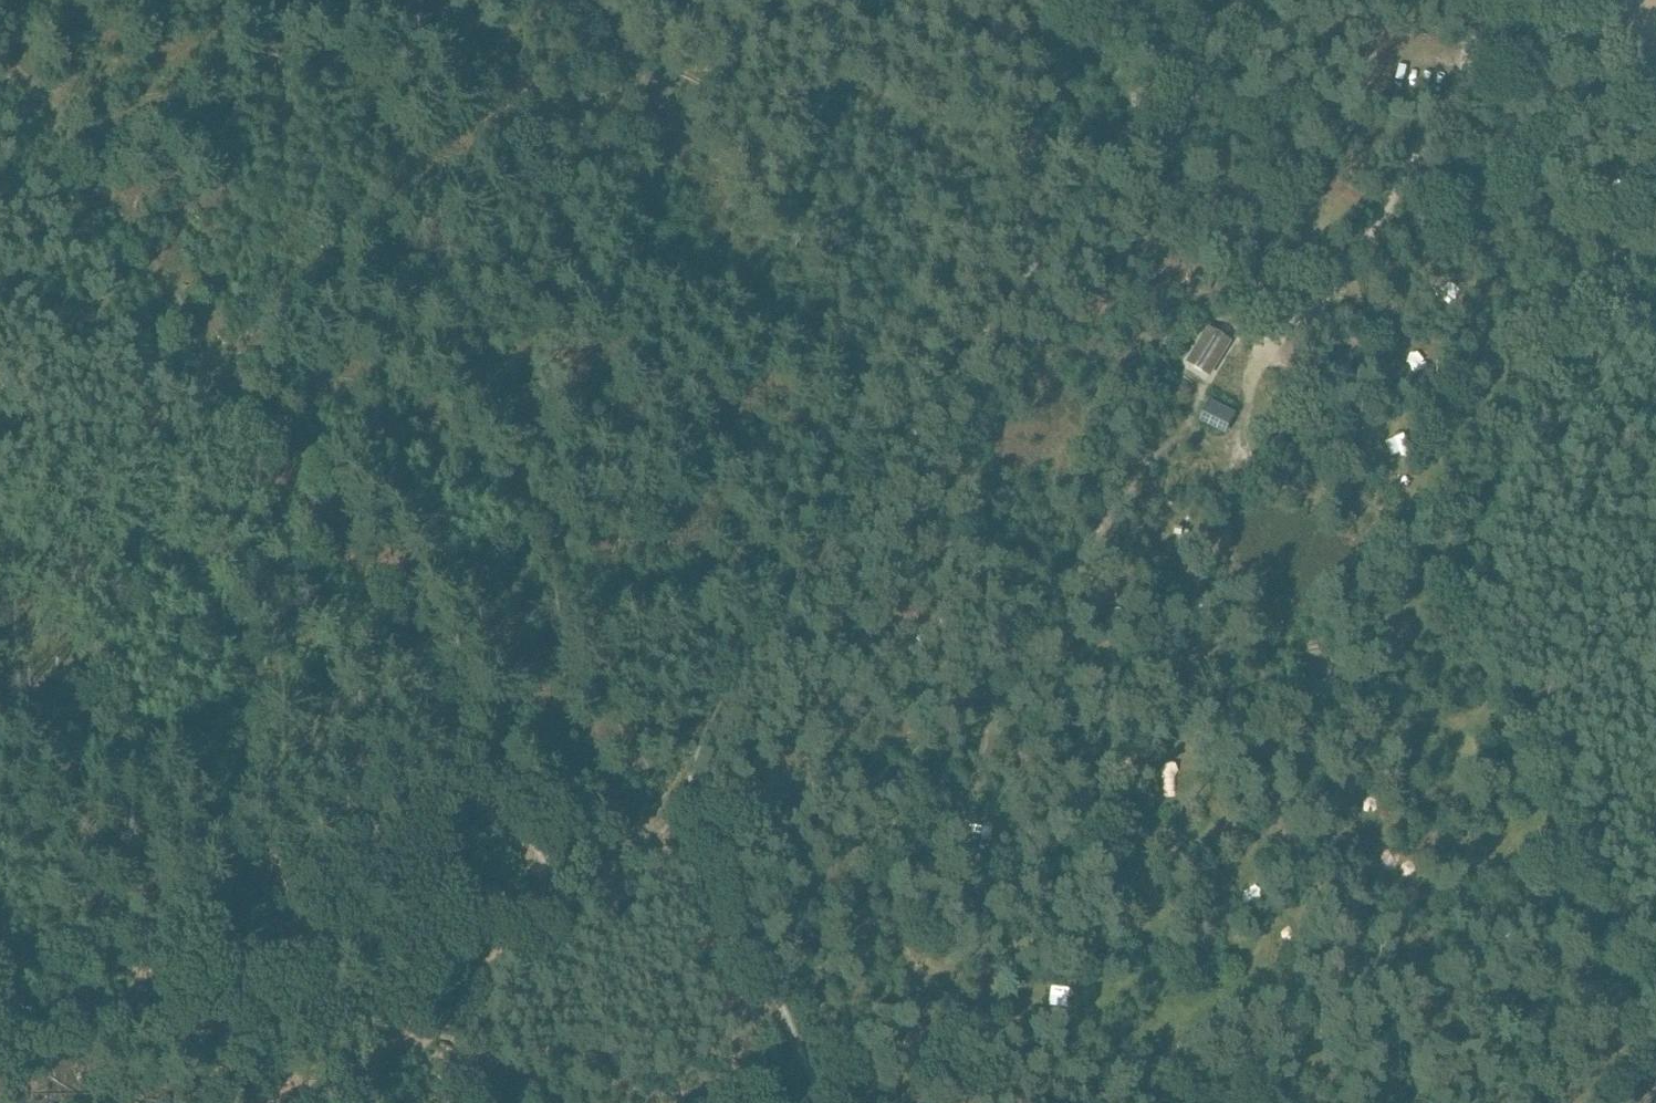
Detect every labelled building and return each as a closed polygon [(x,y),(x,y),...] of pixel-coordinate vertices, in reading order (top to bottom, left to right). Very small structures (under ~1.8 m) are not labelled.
[(1198,350),(1192,360),(1208,369),(1224,342),(1209,333),(1198,350)]
